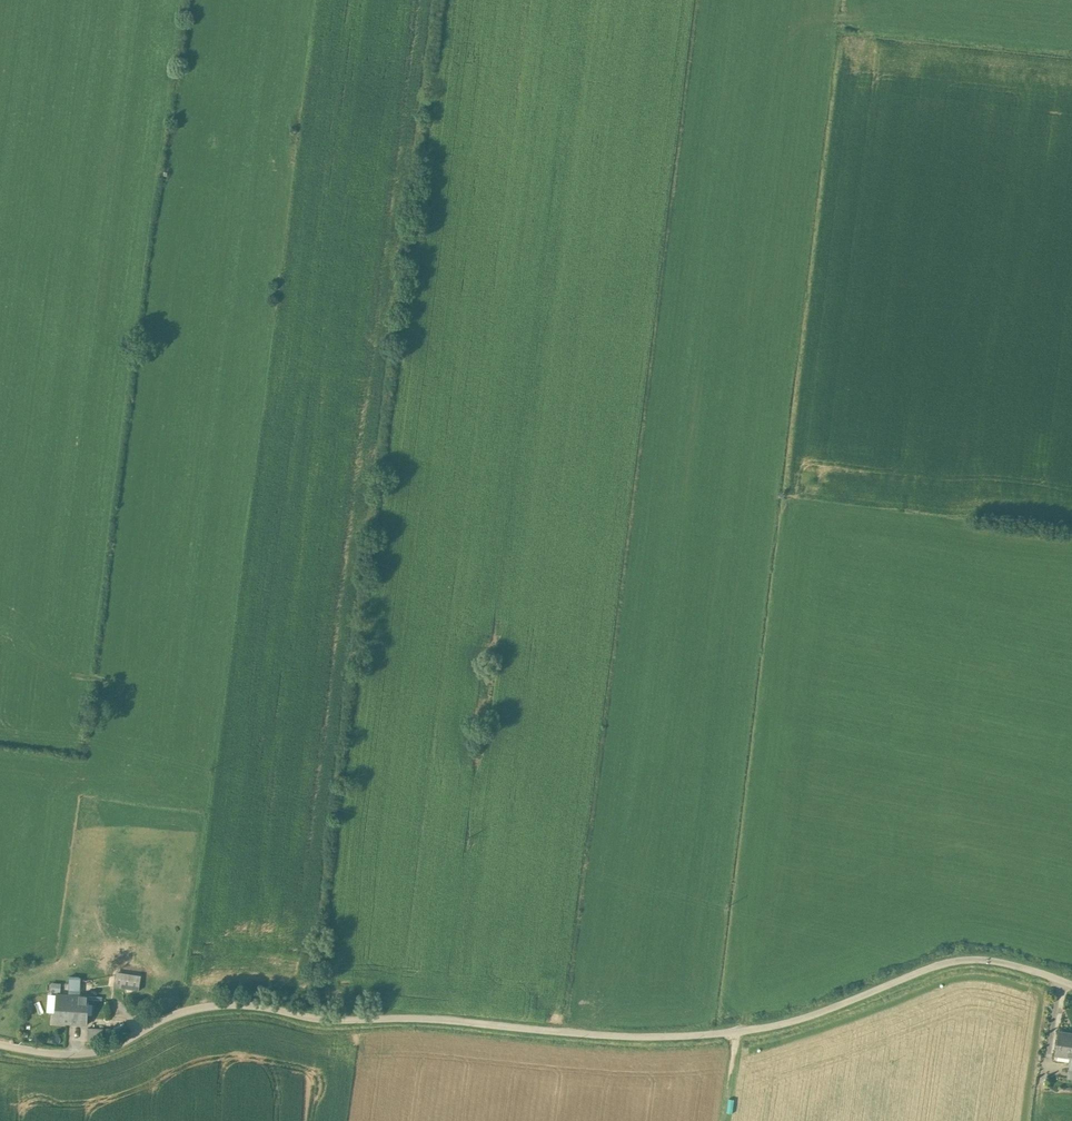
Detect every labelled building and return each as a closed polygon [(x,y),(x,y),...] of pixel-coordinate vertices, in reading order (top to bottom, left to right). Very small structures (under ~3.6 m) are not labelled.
[(124,972),(122,984),(141,987),(143,975),(124,972)] [(60,995),(58,1025),(88,1027),(89,997),(78,996),(79,975),(71,975),(70,995),(60,995)] [(104,1035),(103,1024),(90,1026),(91,1037),(104,1035)] [(1071,1071),(1071,1032),(1060,1030),(1056,1050),(1071,1053),(1068,1070),(1071,1071)]
